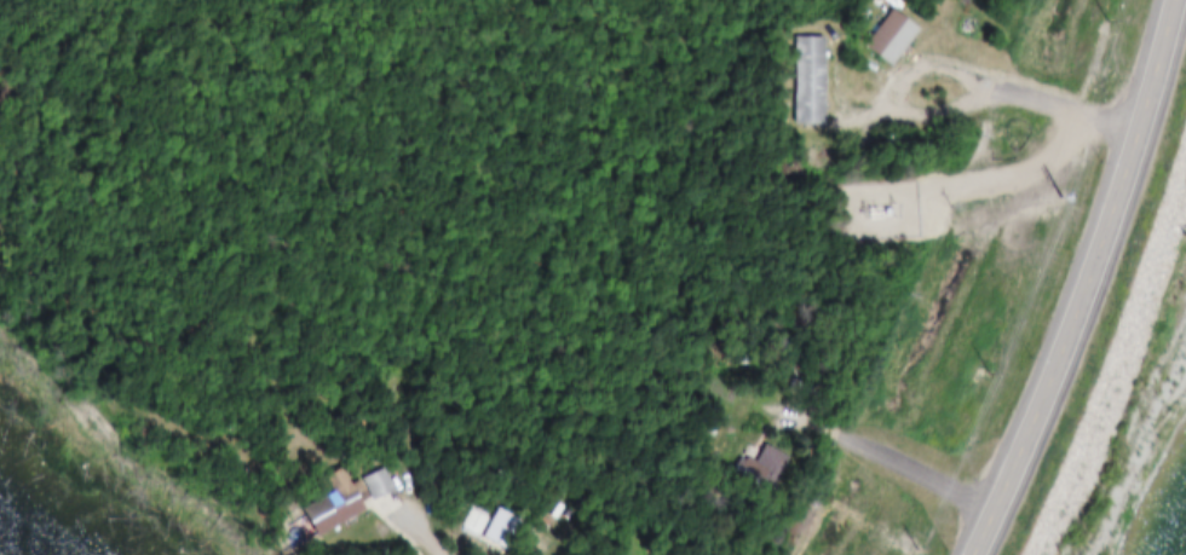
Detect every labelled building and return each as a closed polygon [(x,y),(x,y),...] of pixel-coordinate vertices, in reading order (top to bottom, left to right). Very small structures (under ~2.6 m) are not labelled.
[(877,5),(848,42),(873,62),(902,24),(877,5)] [(865,47),(890,68),(921,31),(896,11),(865,47)] [(808,34),(808,121),(778,121),(779,34),(808,34)] [(826,38),(796,38),(796,126),(826,126),(826,38)] [(748,440),(739,455),(727,447),(715,470),(752,491),(772,453),(748,440)] [(746,477),(772,490),(789,458),(763,445),(746,477)] [(326,462),(307,472),(316,486),(281,504),(298,534),(350,507),(326,462)] [(347,475),(356,496),(379,486),(369,464),(347,475)] [(365,513),(345,469),(326,477),(334,494),(303,508),(315,536),(365,513)] [(374,501),(395,490),(384,470),(364,480),(374,501)] [(456,504),(477,516),(484,505),(509,520),(490,553),(444,526),(456,504)]
